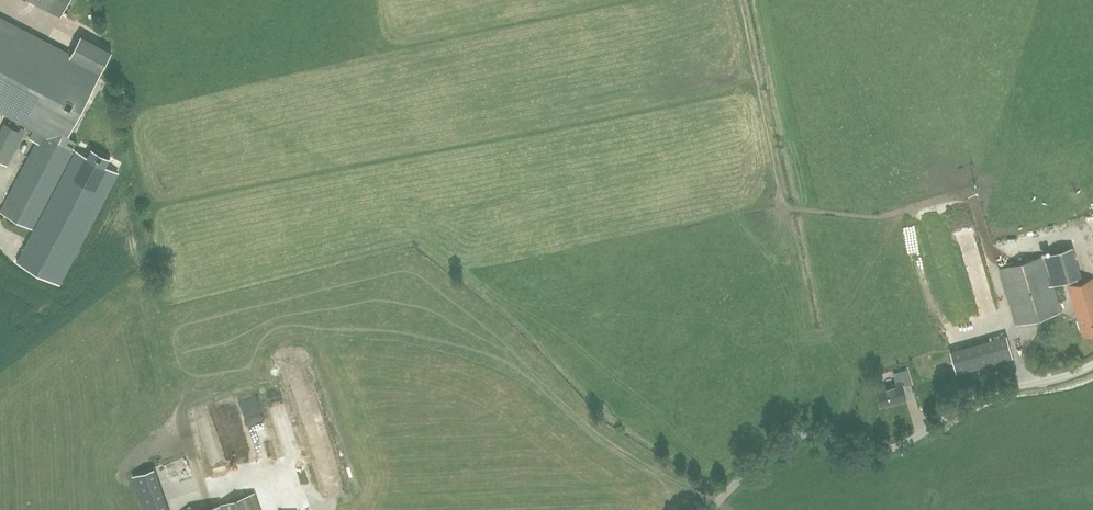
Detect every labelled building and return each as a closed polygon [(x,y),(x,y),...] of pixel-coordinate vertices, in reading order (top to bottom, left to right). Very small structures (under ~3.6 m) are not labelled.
[(61,15),(69,0),(31,0),(61,15)] [(112,52),(81,36),(71,55),(0,17),(0,110),(35,128),(30,138),(36,142),(0,211),(34,229),(76,150),(73,148),(77,140),(76,139),(68,135),(112,52)] [(15,151),(24,133),(5,124),(0,133),(0,162),(8,166),(15,151)] [(34,229),(31,236),(17,261),(59,283),(118,172),(106,166),(110,158),(92,148),(88,156),(76,150),(34,229)] [(1031,281),(1035,296),(1050,292),(1046,276),(1031,281)] [(1075,310),(1082,336),(1092,333),(1092,279),(1092,278),(1067,285),(1075,310)] [(959,372),(1012,357),(1006,335),(950,351),(956,372),(956,373),(959,372)] [(902,386),(910,384),(906,370),(894,374),(896,383),(877,389),(882,407),(896,403),(896,404),(906,401),(902,386)] [(312,392),(299,393),(300,415),(313,414),(312,392)] [(288,399),(273,402),(277,420),(292,417),(288,399)] [(279,463),(263,410),(247,415),(251,428),(252,428),(264,468),(279,463)] [(205,426),(214,427),(214,413),(205,413),(205,426)] [(283,428),(295,489),(309,486),(297,425),(283,428)] [(312,455),(322,453),(321,447),(311,448),(312,455)] [(242,462),(250,476),(257,472),(249,458),(242,462)] [(145,509),(168,509),(153,468),(133,475),(145,509)] [(254,492),(217,505),(219,509),(260,509),(254,492)]
